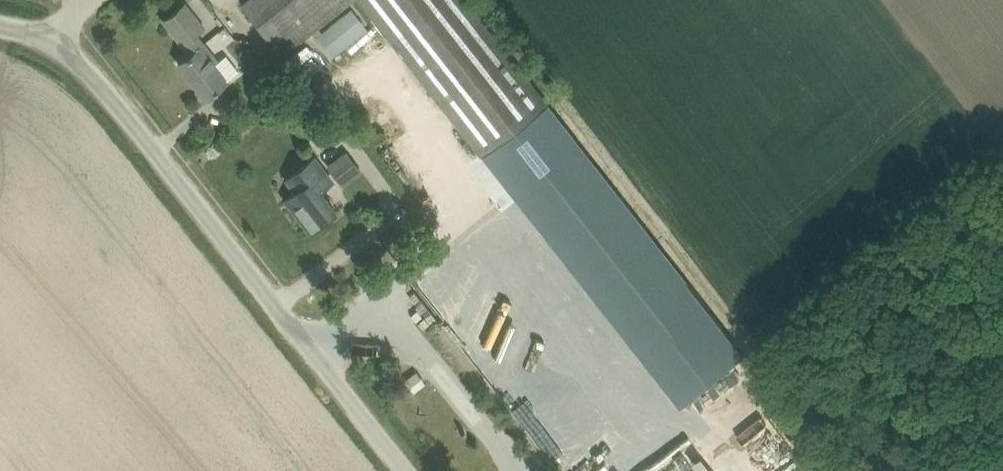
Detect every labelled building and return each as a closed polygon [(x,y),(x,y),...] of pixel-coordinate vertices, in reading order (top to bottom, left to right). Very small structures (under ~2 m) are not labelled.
[(243,8),(280,56),(313,31),(333,56),(368,29),(351,7),(323,31),(319,26),(353,0),(253,0),(243,8)] [(545,102),(466,0),(361,0),(482,152),(545,102)] [(184,4),(179,8),(164,20),(190,54),(179,62),(206,97),(222,85),(226,82),(212,65),(216,61),(195,35),(203,28),(184,4)] [(423,100),(407,112),(415,124),(432,112),(423,100)] [(392,146),(416,175),(456,143),(432,114),(392,146)] [(487,155),(503,172),(521,155),(505,138),(487,155)] [(347,151),(327,165),(338,180),(358,165),(347,151)] [(312,158),(302,166),(286,178),(296,191),(286,199),(310,231),(337,211),(322,193),(333,184),(312,158)] [(613,183),(637,223),(646,217),(622,178),(613,183)] [(413,393),(425,383),(416,372),(404,381),(413,393)] [(569,460),(558,466),(561,470),(575,470),(569,460)]
